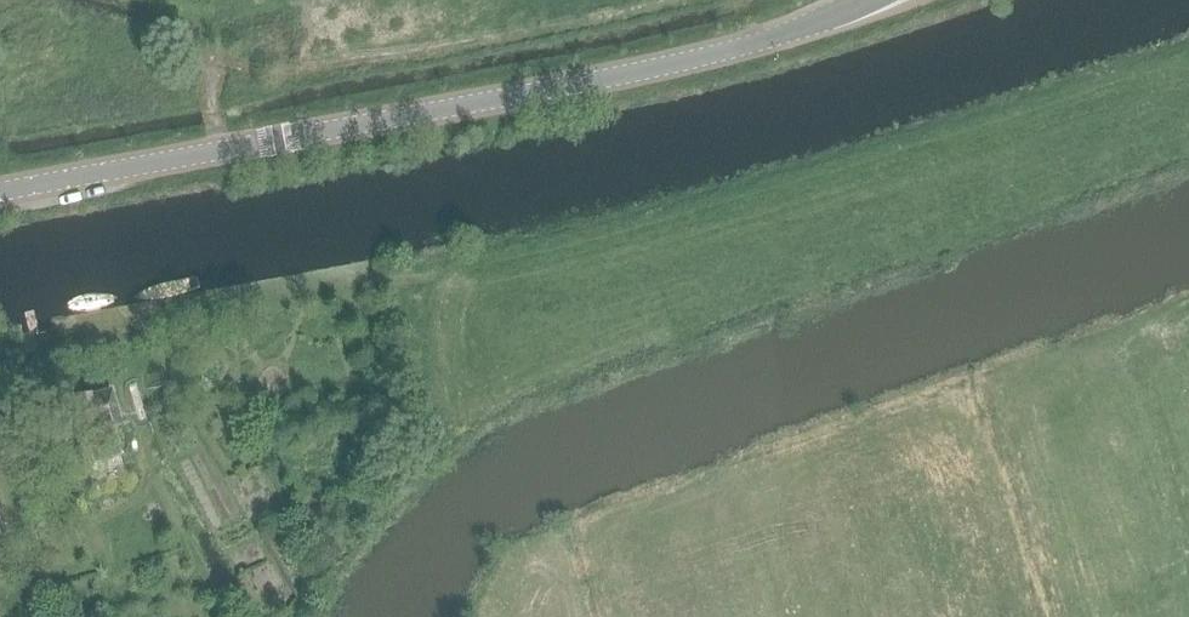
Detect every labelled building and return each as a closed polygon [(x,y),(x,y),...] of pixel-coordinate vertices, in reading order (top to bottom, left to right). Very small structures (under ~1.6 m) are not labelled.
[(92,468),(120,460),(112,428),(120,426),(112,390),(52,405),(61,442),(84,436),(92,468)]
